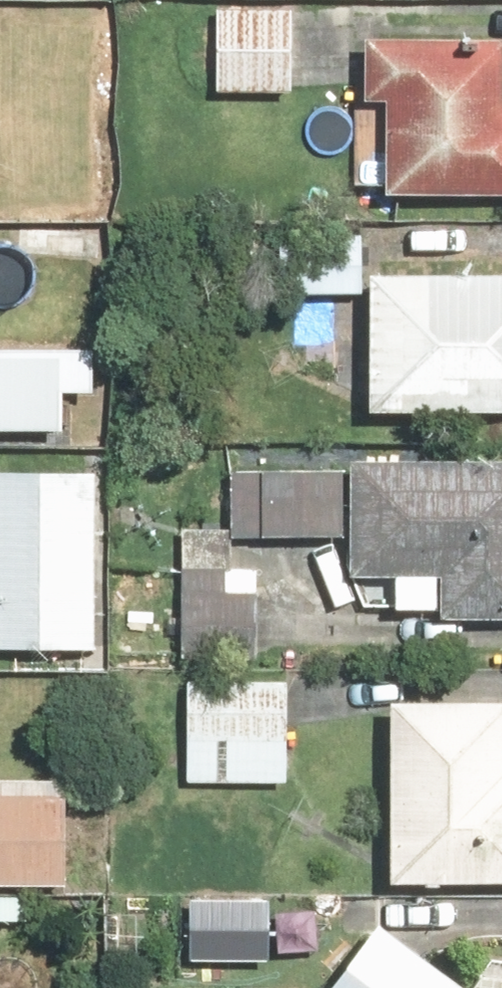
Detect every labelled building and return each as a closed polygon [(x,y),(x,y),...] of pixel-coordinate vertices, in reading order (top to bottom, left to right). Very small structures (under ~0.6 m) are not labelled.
[(223,91),(310,92),(310,0),(224,0),(223,91)] [(376,20),(376,92),(395,92),(394,184),(501,185),(501,21),(376,20)] [(289,219),(288,285),(369,285),(369,220),(289,219)] [(383,258),(382,405),(501,406),(501,259),(383,258)] [(360,572),(401,572),(401,603),(501,604),(501,447),(361,446),(360,572)] [(344,453),(240,452),(240,531),(344,532),(344,453)] [(112,643),(114,453),(0,453),(0,642),(112,643)] [(183,547),(182,657),(281,657),(281,548),(183,547)] [(300,674),(191,673),(191,776),(299,776),(300,674)] [(403,690),(401,877),(501,878),(501,690),(403,690)] [(84,877),(84,779),(0,779),(0,876),(84,877)] [(463,972),(399,919),(341,987),(501,987),(501,975),(463,972)]
